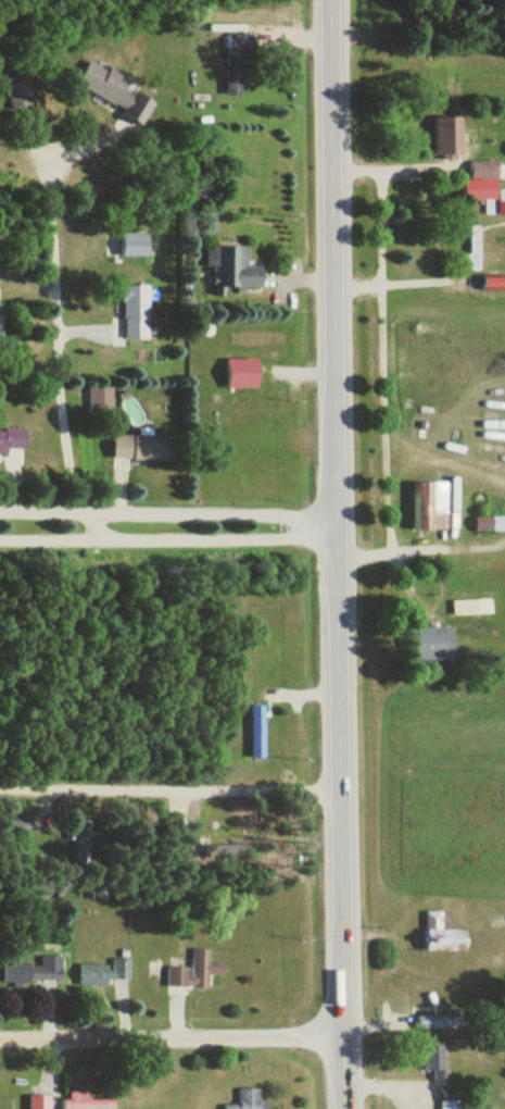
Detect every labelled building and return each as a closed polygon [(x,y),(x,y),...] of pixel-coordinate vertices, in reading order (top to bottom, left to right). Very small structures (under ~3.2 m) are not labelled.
[(229,97),(243,97),(243,50),(256,50),(256,35),(229,35),(229,97)] [(143,125),(155,102),(130,88),(133,81),(111,68),(109,72),(91,62),(76,87),(143,125)] [(462,120),(436,120),(436,160),(462,160),(462,120)] [(499,180),(499,163),(472,163),(472,180),(499,180)] [(149,234),(123,234),(123,257),(149,257),(149,234)] [(208,269),(214,269),(214,288),(264,288),(264,267),(249,267),(249,247),(208,247),(208,269)] [(150,287),(125,287),(125,340),(150,340),(150,287)] [(237,358),(237,389),(259,389),(259,358),(237,358)] [(115,389),(91,389),(91,414),(115,414),(115,389)] [(7,464),(7,449),(26,450),(26,429),(0,429),(0,464),(7,464)] [(115,461),(171,461),(171,437),(115,437),(115,461)] [(459,481),(426,481),(426,531),(449,531),(449,514),(459,514),(459,481)] [(504,533),(504,518),(476,518),(476,533),(504,533)] [(414,628),(414,660),(452,660),(452,628),(414,628)] [(264,758),(264,706),(251,706),(251,758),(264,758)] [(90,864),(90,822),(78,822),(78,864),(90,864)] [(193,846),(193,863),(220,863),(220,846),(193,846)] [(425,952),(466,952),(466,929),(425,929),(425,952)] [(169,968),(169,988),(209,988),(209,974),(225,975),(225,965),(210,964),(211,950),(193,950),(193,968),(169,968)] [(63,957),(42,957),(42,962),(5,962),(5,986),(63,986),(63,957)] [(131,961),(81,961),(81,985),(131,985),(131,961)] [(463,1018),(418,1018),(418,1030),(463,1030),(463,1018)] [(434,1071),(434,1081),(446,1081),(446,1043),(426,1043),(426,1071),(434,1071)] [(238,1090),(238,1105),(228,1105),(228,1108),(256,1108),(268,1108),(268,1101),(259,1101),(259,1090),(238,1090)] [(65,1092),(65,1108),(115,1108),(115,1100),(89,1100),(89,1092),(65,1092)] [(51,1095),(30,1095),(30,1108),(51,1108),(51,1095)]
